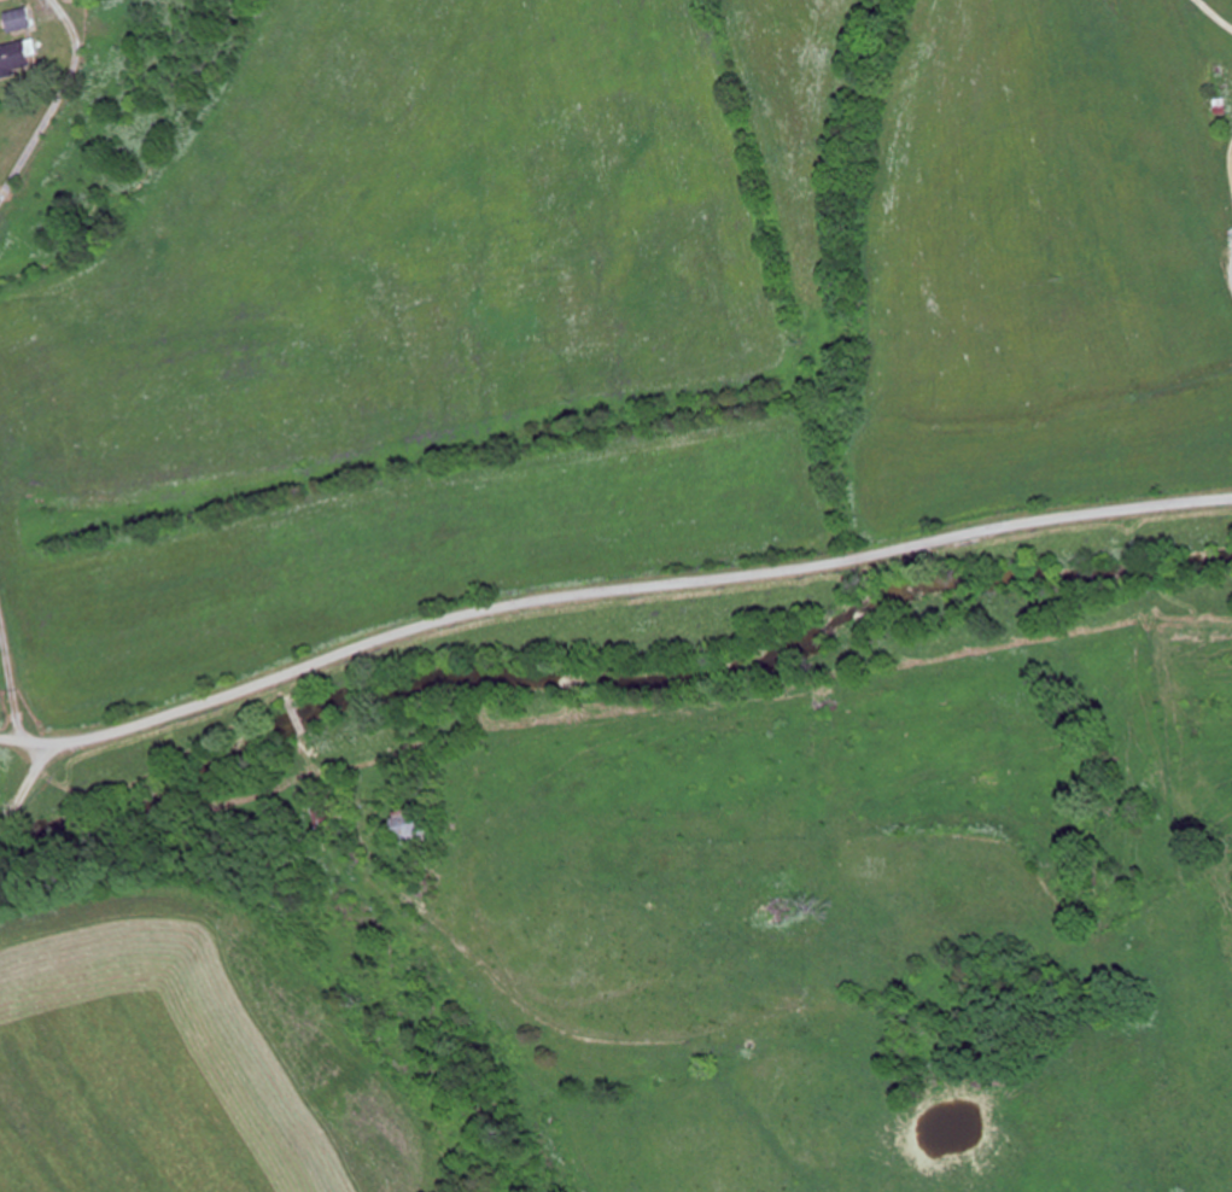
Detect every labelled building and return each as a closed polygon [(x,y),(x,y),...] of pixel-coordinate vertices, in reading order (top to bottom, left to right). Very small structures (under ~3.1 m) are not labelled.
[(5,14),(11,34),(32,28),(26,8),(5,14)] [(0,79),(34,71),(27,41),(0,47),(0,79)] [(314,816),(328,834),(344,821),(330,804),(314,816)] [(401,841),(431,838),(429,812),(398,815),(401,841)]
